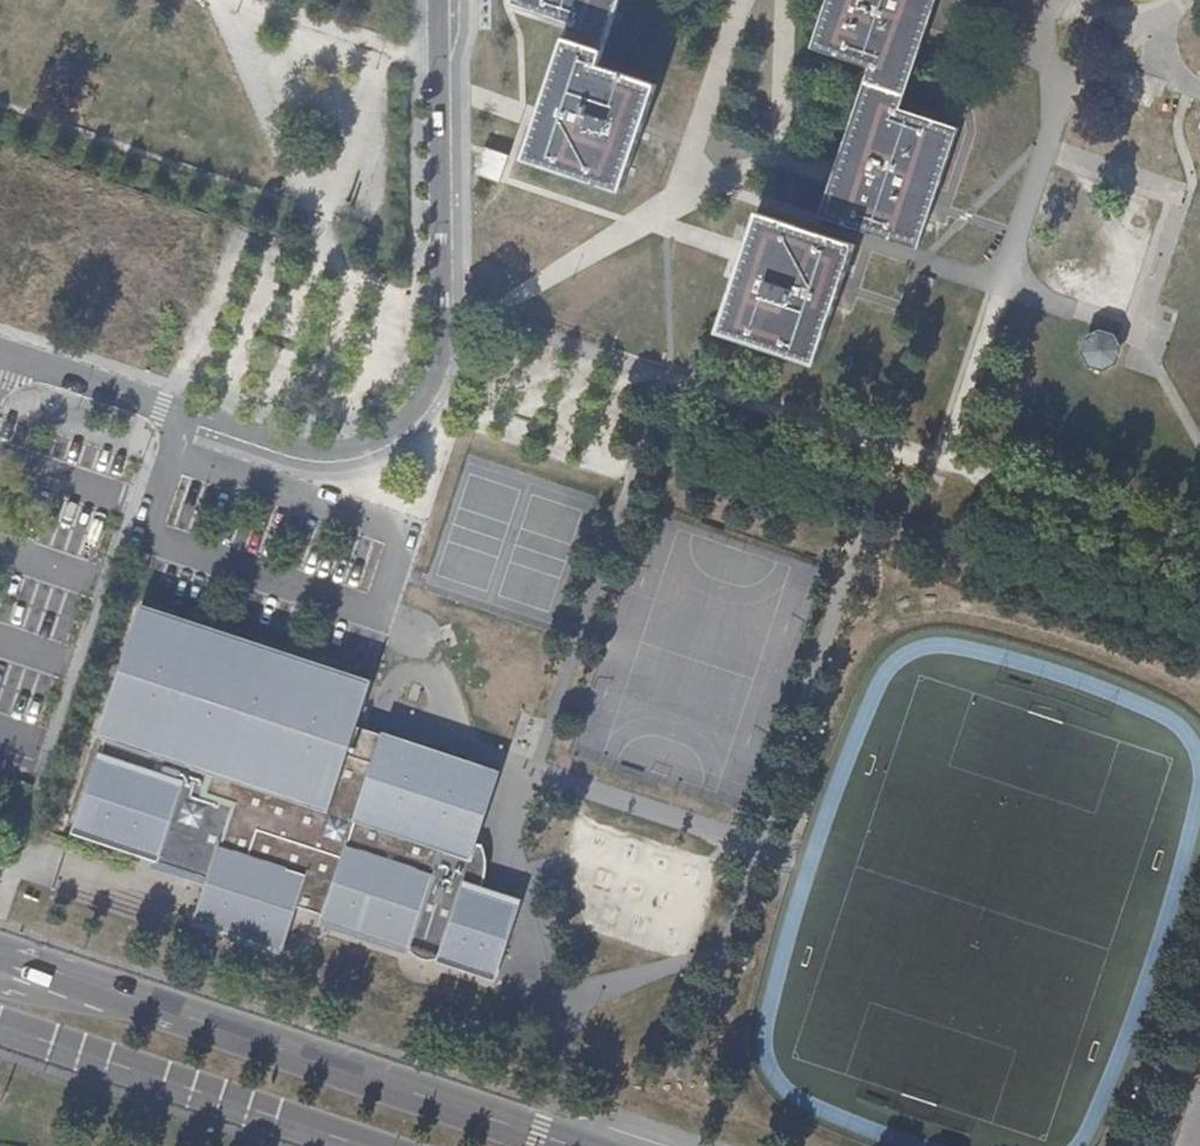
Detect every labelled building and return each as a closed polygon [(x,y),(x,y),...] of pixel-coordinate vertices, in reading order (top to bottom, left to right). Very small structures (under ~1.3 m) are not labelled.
[(509,6),(567,26),(537,115),(520,164),(618,198),(654,91),(595,70),(619,0),(511,0),(509,6)] [(812,46),(869,66),(833,173),(821,213),(915,246),(918,239),(934,194),(957,128),(900,108),(929,21),(937,0),(828,0),(812,46)] [(509,156),(483,146),(473,174),(499,184),(509,156)] [(849,251),(752,217),(740,253),(711,337),(808,371),(832,299),(849,251)] [(1080,347),(1081,355),(1084,361),(1089,366),(1095,369),(1103,370),(1109,368),(1114,365),(1119,360),(1121,354),(1122,347),(1120,341),(1116,335),(1111,331),(1105,329),(1099,329),(1092,331),(1086,335),(1082,341),(1080,347)] [(483,880),(492,881),(493,870),(492,864),(487,853),(479,849),(502,777),(358,731),(372,684),(141,612),(100,743),(107,746),(100,765),(97,764),(75,834),(163,863),(168,844),(184,848),(180,862),(181,868),(196,873),(195,880),(211,886),(198,925),(286,954),(300,913),(411,949),(413,954),(418,958),(427,962),(433,963),(445,962),(447,959),(504,978),(527,907),(488,894),(479,892),(483,880)] [(168,844),(163,863),(161,870),(195,880),(196,873),(181,868),(180,862),(184,848),(168,844)] [(488,894),(492,881),(483,880),(479,892),(488,894)]
